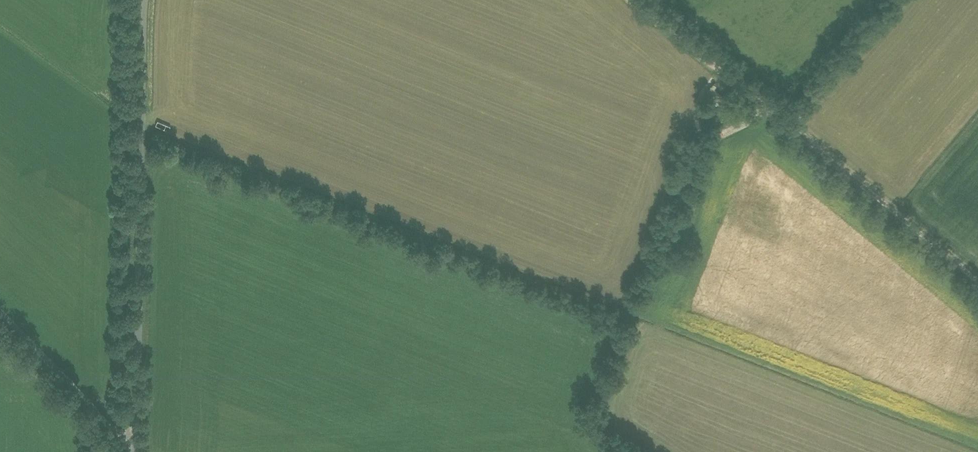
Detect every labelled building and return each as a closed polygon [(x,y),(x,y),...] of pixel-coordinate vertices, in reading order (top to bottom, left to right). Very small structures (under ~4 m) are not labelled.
[(759,117),(742,121),(744,131),(761,127),(759,117)]
